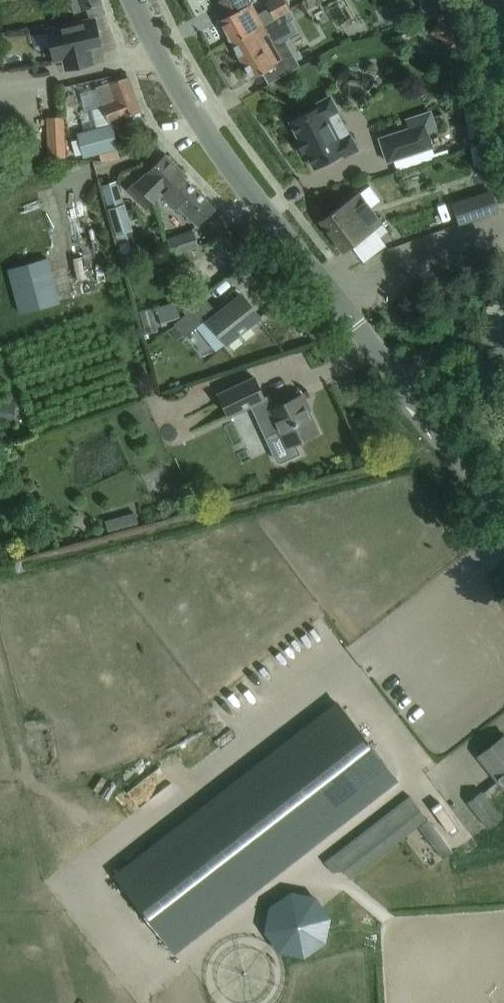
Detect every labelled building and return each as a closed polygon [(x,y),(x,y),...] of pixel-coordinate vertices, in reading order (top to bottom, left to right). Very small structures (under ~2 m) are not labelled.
[(104,12),(100,0),(69,0),(74,14),(86,9),(88,15),(104,12)] [(229,40),(287,7),(284,0),(281,0),(257,14),(249,0),(219,0),(228,16),(219,21),(229,40)] [(436,6),(413,13),(417,27),(440,19),(436,6)] [(287,7),(229,40),(251,79),(269,69),(273,66),(262,47),(272,41),(278,45),(289,39),(287,37),(297,31),(291,20),(294,19),(287,7)] [(89,47),(99,44),(93,18),(47,29),(54,60),(63,58),(65,69),(92,62),(89,47)] [(443,56),(452,41),(435,30),(426,45),(443,56)] [(139,110),(127,78),(108,82),(95,87),(108,122),(139,110)] [(289,122),(304,150),(313,168),(342,153),(344,156),(357,149),(349,134),(337,140),(325,118),(334,113),(336,108),(331,99),(326,97),(316,103),(318,107),(289,122)] [(48,158),(64,157),(62,117),(46,117),(48,158)] [(424,123),(378,138),(386,162),(432,147),(424,123)] [(109,126),(75,136),(76,139),(80,154),(82,158),(103,152),(105,161),(118,157),(109,126)] [(76,139),(71,141),(75,155),(80,154),(76,139)] [(485,142),(469,147),(472,165),(488,163),(485,142)] [(179,175),(180,176),(183,173),(165,155),(148,171),(128,191),(146,209),(159,195),(179,175)] [(213,209),(180,176),(179,175),(159,195),(171,206),(174,203),(196,226),(213,209)] [(111,222),(126,218),(115,181),(100,185),(111,222)] [(491,190),(452,202),(458,222),(497,211),(491,190)] [(381,222),(359,192),(320,222),(342,251),(381,222)] [(126,218),(111,222),(121,254),(130,252),(124,232),(130,230),(126,218)] [(170,255),(189,249),(198,246),(192,230),(165,239),(170,255)] [(7,277),(15,322),(54,315),(46,270),(7,277)] [(216,313),(205,299),(202,295),(182,310),(185,314),(173,323),(183,336),(199,323),(198,321),(204,315),(208,320),(207,320),(226,343),(259,317),(240,294),(216,313)] [(254,377),(217,393),(228,416),(249,405),(261,400),(277,431),(264,437),(275,461),(281,462),(298,455),(293,442),(316,432),(302,401),(304,400),(302,394),(272,408),(267,397),(263,399),(254,377)] [(209,646),(219,669),(208,674),(217,694),(238,685),(219,641),(209,646)] [(286,645),(287,656),(304,653),(303,643),(286,645)] [(338,704),(115,877),(171,948),(395,777),(338,704)] [(488,747),(477,756),(497,781),(482,794),(480,792),(468,802),(488,827),(500,817),(488,802),(503,789),(503,790),(503,735),(488,747)] [(409,796),(324,862),(332,872),(343,871),(421,811),(409,796)] [(437,808),(429,813),(443,834),(450,829),(437,808)] [(452,851),(427,818),(404,836),(430,868),(452,851)]
